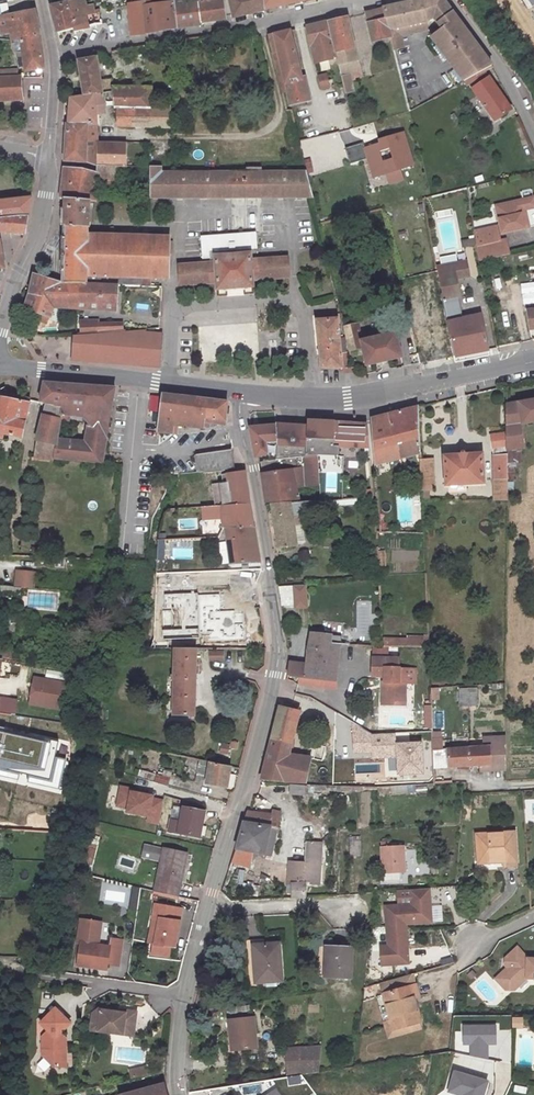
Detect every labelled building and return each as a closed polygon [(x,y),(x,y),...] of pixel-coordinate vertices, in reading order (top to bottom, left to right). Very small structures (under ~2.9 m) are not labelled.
[(162,7),(161,0),(140,0),(139,1),(136,3),(138,7),(133,8),(138,39),(153,37),(148,9),(162,7)] [(202,2),(207,26),(230,23),(227,0),(202,0),(202,2)] [(270,14),(267,0),(235,0),(240,21),(270,14)] [(325,0),(267,0),(270,14),(325,2),(325,0)] [(1,17),(18,14),(16,1),(9,2),(0,3),(0,13),(1,17)] [(202,2),(179,5),(185,33),(207,30),(207,26),(202,2)] [(454,14),(444,2),(389,13),(394,31),(426,23),(430,22),(437,20),(445,17),(454,14)] [(83,3),(73,5),(75,11),(97,8),(96,3),(88,5),(83,3)] [(81,32),(106,27),(103,13),(99,15),(97,8),(75,11),(73,5),(56,9),(64,36),(81,32)] [(185,33),(179,5),(162,7),(148,9),(153,37),(185,33)] [(34,11),(18,14),(1,17),(4,34),(11,34),(13,41),(18,41),(23,40),(40,38),(39,35),(35,15),(34,11)] [(394,31),(389,13),(371,18),(377,46),(396,42),(396,41),(394,31)] [(498,72),(492,63),(454,14),(445,17),(449,22),(442,27),(447,33),(436,41),(447,56),(444,59),(449,65),(452,63),(470,86),(471,85),(489,77),(498,72)] [(445,17),(437,20),(442,27),(449,22),(445,17)] [(353,22),(335,26),(343,62),(344,68),(356,65),(354,53),(360,51),(353,22)] [(426,23),(394,31),(396,41),(404,39),(403,37),(428,31),(426,23)] [(112,25),(106,27),(81,32),(85,51),(106,46),(105,40),(115,38),(112,25)] [(343,62),(335,26),(312,31),(320,67),(343,62)] [(85,51),(81,32),(64,36),(66,45),(69,55),(85,51)] [(290,87),(292,97),(291,97),(294,108),(300,107),(314,104),(309,83),(307,83),(295,35),(285,37),(278,38),(273,40),(278,57),(282,55),(288,78),(290,87)] [(40,38),(23,40),(25,52),(42,51),(40,38)] [(396,42),(398,51),(406,49),(404,39),(396,41),(396,42)] [(136,60),(150,58),(150,50),(135,53),(136,60)] [(42,51),(25,52),(17,53),(18,58),(24,58),(26,71),(45,69),(44,60),(42,51)] [(344,68),(347,79),(355,77),(355,80),(358,79),(359,83),(367,81),(360,51),(354,53),(356,65),(344,68)] [(282,55),(278,57),(283,79),(288,78),(282,55)] [(88,100),(108,97),(103,61),(84,66),(88,100)] [(355,77),(347,79),(350,96),(359,94),(356,84),(359,83),(358,79),(355,80),(355,77)] [(489,77),(471,85),(500,125),(517,114),(489,77)] [(18,78),(0,79),(0,101),(21,100),(22,100),(22,89),(21,78),(18,78)] [(330,79),(322,80),(325,93),(333,91),(330,79)] [(158,94),(118,92),(120,112),(123,112),(142,113),(157,113),(158,94)] [(74,127),(102,126),(102,117),(105,117),(104,112),(110,112),(108,97),(88,100),(76,101),(74,127)] [(142,113),(123,112),(124,129),(142,130),(142,113)] [(142,113),(142,130),(156,131),(157,113),(142,113)] [(177,113),(157,113),(156,131),(177,131),(177,113)] [(486,134),(496,129),(492,125),(483,129),(486,134)] [(102,168),(102,147),(102,126),(74,127),(72,127),(69,163),(102,168)] [(400,169),(413,166),(404,132),(345,148),(350,164),(363,160),(371,190),(403,181),(400,169)] [(133,148),(102,147),(102,168),(101,170),(121,171),(132,171),(133,148)] [(121,171),(101,170),(101,176),(85,173),(69,173),(64,201),(89,202),(102,201),(102,188),(121,188),(121,171)] [(153,201),(235,201),(246,201),(255,201),(266,202),(316,202),(311,176),(265,177),(265,173),(249,173),(249,177),(164,178),(164,171),(153,171),(153,201)] [(0,202),(0,223),(27,220),(31,199),(8,202),(0,202)] [(89,229),(89,202),(64,201),(62,284),(117,286),(141,287),(141,279),(150,279),(167,279),(169,256),(169,239),(86,237),(86,229),(89,229)] [(503,210),(509,237),(533,232),(533,222),(533,214),(533,203),(503,210)] [(27,220),(0,223),(0,235),(24,237),(27,220)] [(482,267),(513,260),(510,245),(504,246),(500,232),(477,237),(482,267)] [(442,294),(461,291),(458,277),(472,274),(469,260),(459,262),(457,253),(441,256),(442,265),(437,266),(439,275),(442,294)] [(255,283),(292,281),(290,261),(254,264),(253,256),(218,259),(218,266),(182,269),(182,289),(219,286),(219,294),(236,292),(255,290),(255,283)] [(117,309),(117,286),(62,284),(37,276),(34,290),(26,319),(43,325),(45,319),(52,321),(53,322),(58,305),(117,309)] [(149,287),(150,279),(141,279),(141,287),(149,287)] [(461,291),(442,294),(446,320),(459,318),(457,306),(463,305),(461,291)] [(481,314),(459,318),(446,320),(453,356),(487,350),(481,314)] [(322,373),(342,372),(345,372),(343,364),(349,363),(347,353),(342,353),(338,318),(316,319),(318,340),(322,373)] [(45,319),(43,325),(50,327),(52,321),(45,319)] [(80,331),(97,330),(97,322),(81,322),(80,331)] [(97,322),(97,330),(118,329),(121,329),(121,323),(97,322)] [(346,331),(351,354),(364,352),(368,370),(383,367),(404,363),(399,338),(363,344),(360,328),(346,331)] [(139,333),(74,336),(73,360),(159,366),(160,334),(139,333)] [(487,350),(453,356),(454,362),(462,360),(481,356),(488,355),(487,350)] [(38,406),(44,407),(59,412),(58,418),(65,419),(79,421),(84,390),(59,388),(43,386),(38,406)] [(95,391),(84,390),(79,421),(87,428),(105,431),(111,393),(95,391)] [(0,397),(0,437),(18,441),(27,403),(10,399),(0,397)] [(224,421),(227,407),(205,404),(160,398),(158,416),(157,421),(155,435),(172,436),(172,429),(202,432),(203,423),(223,425),(224,421)] [(506,438),(505,469),(518,467),(517,452),(522,452),(519,428),(533,425),(533,403),(506,408),(506,438)] [(376,463),(422,450),(421,405),(389,413),(373,418),(376,463)] [(51,464),(51,462),(54,443),(57,423),(58,418),(59,412),(44,407),(29,462),(51,464)] [(151,428),(152,416),(143,416),(143,428),(151,428)] [(319,444),(337,445),(370,447),(368,423),(354,422),(337,421),(322,420),(311,420),(310,424),(307,455),(319,454),(319,444)] [(277,422),(277,423),(279,437),(267,439),(269,452),(271,459),(307,455),(310,424),(299,423),(283,423),(277,422)] [(65,424),(57,423),(54,443),(62,444),(65,424)] [(279,437),(277,423),(251,427),(251,435),(253,444),(255,454),(269,452),(267,439),(279,437)] [(83,446),(62,444),(54,443),(51,462),(99,467),(103,446),(105,431),(87,428),(83,446)] [(505,503),(505,487),(505,469),(506,438),(489,441),(491,451),(492,460),(493,503),(505,503)] [(319,454),(337,454),(337,445),(319,444),(319,454)] [(232,451),(193,455),(195,467),(196,472),(234,469),(232,451)] [(448,454),(448,482),(485,480),(484,453),(448,454)] [(307,455),(271,459),(268,459),(262,460),(262,472),(260,473),(266,499),(308,496),(308,483),(321,482),(320,468),(319,454),(307,455)] [(424,488),(437,487),(435,457),(423,458),(424,488)] [(212,490),(214,510),(246,508),(243,490),(241,476),(224,478),(225,488),(212,490)] [(355,490),(356,502),(370,501),(369,489),(355,490)] [(312,509),(312,505),(305,505),(269,508),(272,526),(276,551),(293,550),(293,548),(300,547),(302,545),(299,516),(309,515),(309,509),(312,509)] [(246,508),(214,510),(202,511),(203,523),(218,522),(219,532),(249,531),(247,519),(246,508)] [(252,531),(249,531),(219,532),(218,535),(223,535),(230,566),(256,565),(252,544),(254,544),(252,531)] [(171,548),(171,559),(190,559),(190,548),(171,548)] [(32,578),(14,577),(13,592),(31,593),(32,578)] [(302,586),(289,587),(290,606),(291,609),(304,608),(302,586)] [(290,606),(289,587),(274,588),(277,607),(290,606)] [(39,610),(54,610),(55,596),(39,595),(39,610)] [(340,635),(321,634),(310,633),(308,632),(305,663),(289,661),(287,675),(299,676),(336,680),(340,644),(343,644),(343,640),(340,640),(340,635)] [(404,652),(404,644),(377,643),(377,651),(404,652)] [(426,645),(404,644),(404,652),(426,653),(426,645)] [(168,718),(190,720),(192,652),(170,652),(168,718)] [(206,656),(206,664),(220,664),(220,656),(206,656)] [(9,667),(10,658),(0,657),(0,666),(9,667)] [(379,685),(378,696),(384,696),(384,709),(402,709),(402,686),(396,686),(396,662),(369,662),(369,679),(385,679),(385,685),(379,685)] [(336,680),(299,676),(298,684),(336,689),(336,680)] [(293,698),(297,679),(284,677),(280,696),(293,698)] [(66,688),(35,684),(33,693),(28,692),(25,709),(61,715),(66,688)] [(458,687),(458,706),(477,706),(477,687),(458,687)] [(429,688),(430,700),(439,700),(438,688),(429,688)] [(6,720),(11,720),(13,706),(0,704),(0,719),(6,720)] [(299,711),(279,706),(269,748),(261,778),(304,782),(308,759),(288,755),(299,711)] [(391,740),(370,740),(351,728),(351,757),(370,756),(370,763),(381,762),(381,756),(392,756),(391,740)] [(16,772),(26,774),(58,778),(63,737),(4,729),(3,734),(0,733),(0,770),(16,772)] [(502,741),(486,742),(486,749),(478,750),(440,753),(439,745),(430,745),(432,779),(476,775),(502,773),(502,741)] [(486,749),(486,742),(478,742),(478,750),(486,749)] [(220,743),(218,754),(228,755),(229,744),(220,743)] [(418,750),(395,751),(396,780),(419,779),(418,750)] [(204,783),(207,762),(199,761),(195,781),(204,783)] [(226,787),(230,767),(210,763),(206,784),(226,787)] [(15,780),(16,772),(0,770),(0,778),(15,780)] [(138,777),(168,784),(169,777),(140,770),(138,777)] [(502,779),(502,773),(476,775),(476,781),(502,779)] [(58,778),(26,774),(25,780),(57,785),(58,778)] [(158,822),(162,800),(152,798),(152,795),(133,791),(126,790),(126,787),(115,784),(111,803),(122,805),(121,809),(140,813),(139,818),(158,822)] [(287,785),(286,795),(306,796),(307,786),(287,785)] [(204,812),(174,806),(169,832),(199,838),(204,812)] [(246,856),(265,860),(274,821),(265,819),(247,816),(243,816),(242,821),(240,821),(232,854),(246,856)] [(514,833),(477,835),(479,864),(496,863),(496,859),(503,859),(503,867),(516,867),(514,833)] [(356,841),(347,841),(346,864),(356,864),(356,841)] [(290,885),(290,889),(289,897),(303,896),(305,882),(319,884),(323,844),(307,842),(304,862),(288,860),(286,885),(290,885)] [(161,862),(164,849),(144,844),(141,857),(161,862)] [(154,892),(176,897),(186,854),(164,849),(161,862),(154,892)] [(246,856),(232,854),(227,867),(245,870),(246,856)] [(400,880),(399,854),(377,855),(378,880),(400,880)] [(131,891),(102,886),(99,902),(121,905),(121,910),(127,911),(131,891)] [(405,897),(406,911),(381,913),(383,952),(375,953),(377,972),(403,971),(401,931),(426,930),(425,896),(405,897)] [(174,948),(175,942),(181,910),(156,905),(150,941),(154,942),(152,954),(168,957),(170,947),(174,948)] [(73,941),(78,943),(78,942),(94,946),(99,923),(78,918),(73,941)] [(94,946),(78,942),(78,943),(73,963),(100,969),(102,964),(112,966),(118,942),(107,939),(105,948),(94,946)] [(525,960),(515,948),(502,960),(505,963),(502,965),(504,968),(501,971),(500,978),(509,988),(516,987),(524,980),(533,981),(532,985),(533,985),(533,960),(525,960)] [(276,952),(251,954),(253,990),(279,988),(276,952)] [(348,986),(350,957),(328,955),(326,973),(321,973),(320,983),(348,986)] [(377,990),(380,1002),(412,993),(409,982),(377,990)] [(380,1002),(388,1028),(391,1037),(417,1029),(418,1028),(412,1007),(417,1005),(413,992),(412,993),(380,1002)] [(53,1069),(67,1069),(66,1042),(61,1036),(70,1025),(52,1009),(40,1023),(50,1033),(47,1036),(43,1036),(44,1061),(53,1069)] [(90,1032),(131,1035),(133,1012),(98,1009),(91,1015),(90,1032)] [(488,1059),(488,1044),(495,1044),(495,1025),(463,1026),(463,1044),(470,1044),(470,1056),(488,1059)] [(249,1056),(245,1026),(223,1030),(225,1047),(227,1046),(229,1059),(249,1056)] [(419,1036),(417,1029),(391,1037),(388,1028),(382,1031),(387,1046),(419,1036)] [(323,1045),(286,1051),(289,1074),(320,1070),(323,1045)] [(461,1094),(483,1094),(487,1081),(454,1071),(448,1091),(461,1094)] [(162,1084),(121,1094),(165,1094),(162,1084)]
